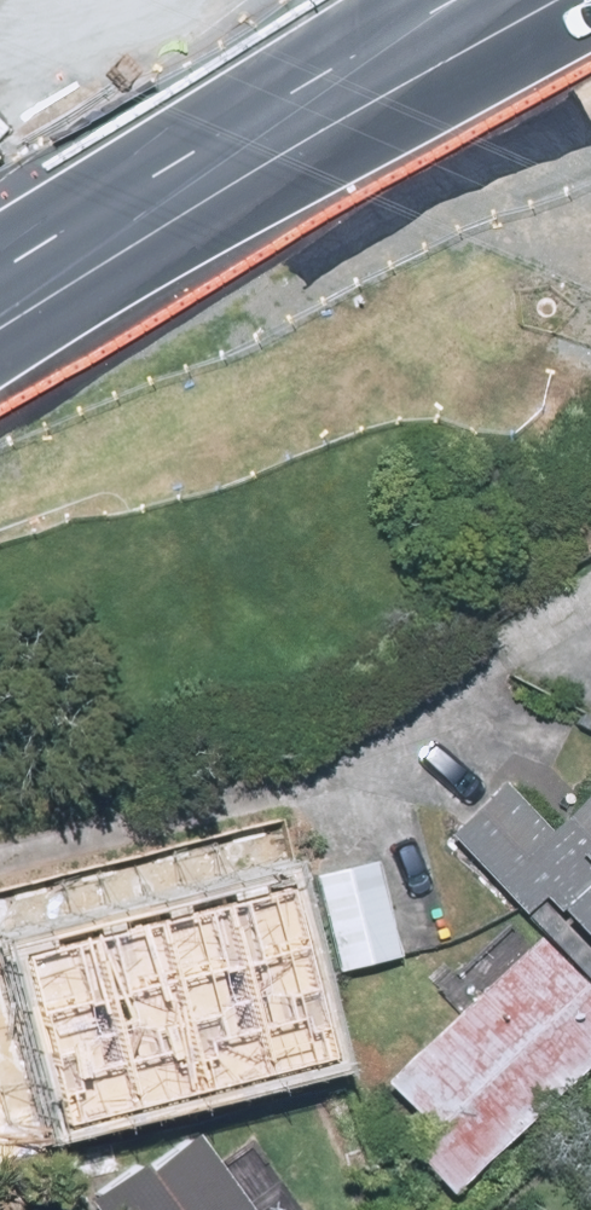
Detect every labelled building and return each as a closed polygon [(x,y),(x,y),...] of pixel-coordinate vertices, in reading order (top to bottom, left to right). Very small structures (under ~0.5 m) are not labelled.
[(439,833),(512,921),(536,902),(590,968),(590,779),(536,824),(500,782),(439,833)] [(374,858),(306,873),(329,972),(396,957),(374,858)] [(35,955),(81,1124),(332,1058),(287,888),(35,955)] [(590,1055),(590,997),(526,932),(374,1083),(410,1119),(389,1140),(448,1198),(590,1055)] [(82,1197),(91,1209),(291,1209),(252,1152),(226,1170),(192,1122),(82,1197)]
